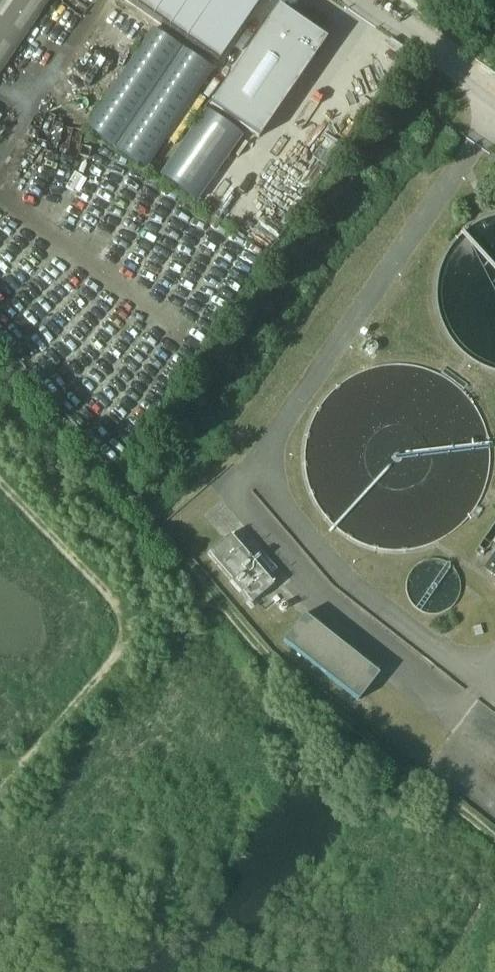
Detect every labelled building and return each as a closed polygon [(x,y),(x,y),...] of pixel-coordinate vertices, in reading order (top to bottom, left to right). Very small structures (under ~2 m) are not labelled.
[(49,0),(0,0),(0,71),(49,0)] [(151,16),(162,0),(114,0),(110,6),(142,28),(151,16)] [(278,7),(211,104),(258,136),(324,39),(278,7)] [(113,147),(180,48),(152,29),(85,128),(113,147)] [(145,169),(212,69),(182,49),(115,149),(145,169)] [(196,201),(242,135),(205,109),(159,175),(196,201)] [(250,604),(272,585),(228,535),(207,554),(250,604)] [(358,699),(378,673),(304,614),(283,640),(358,699)]
